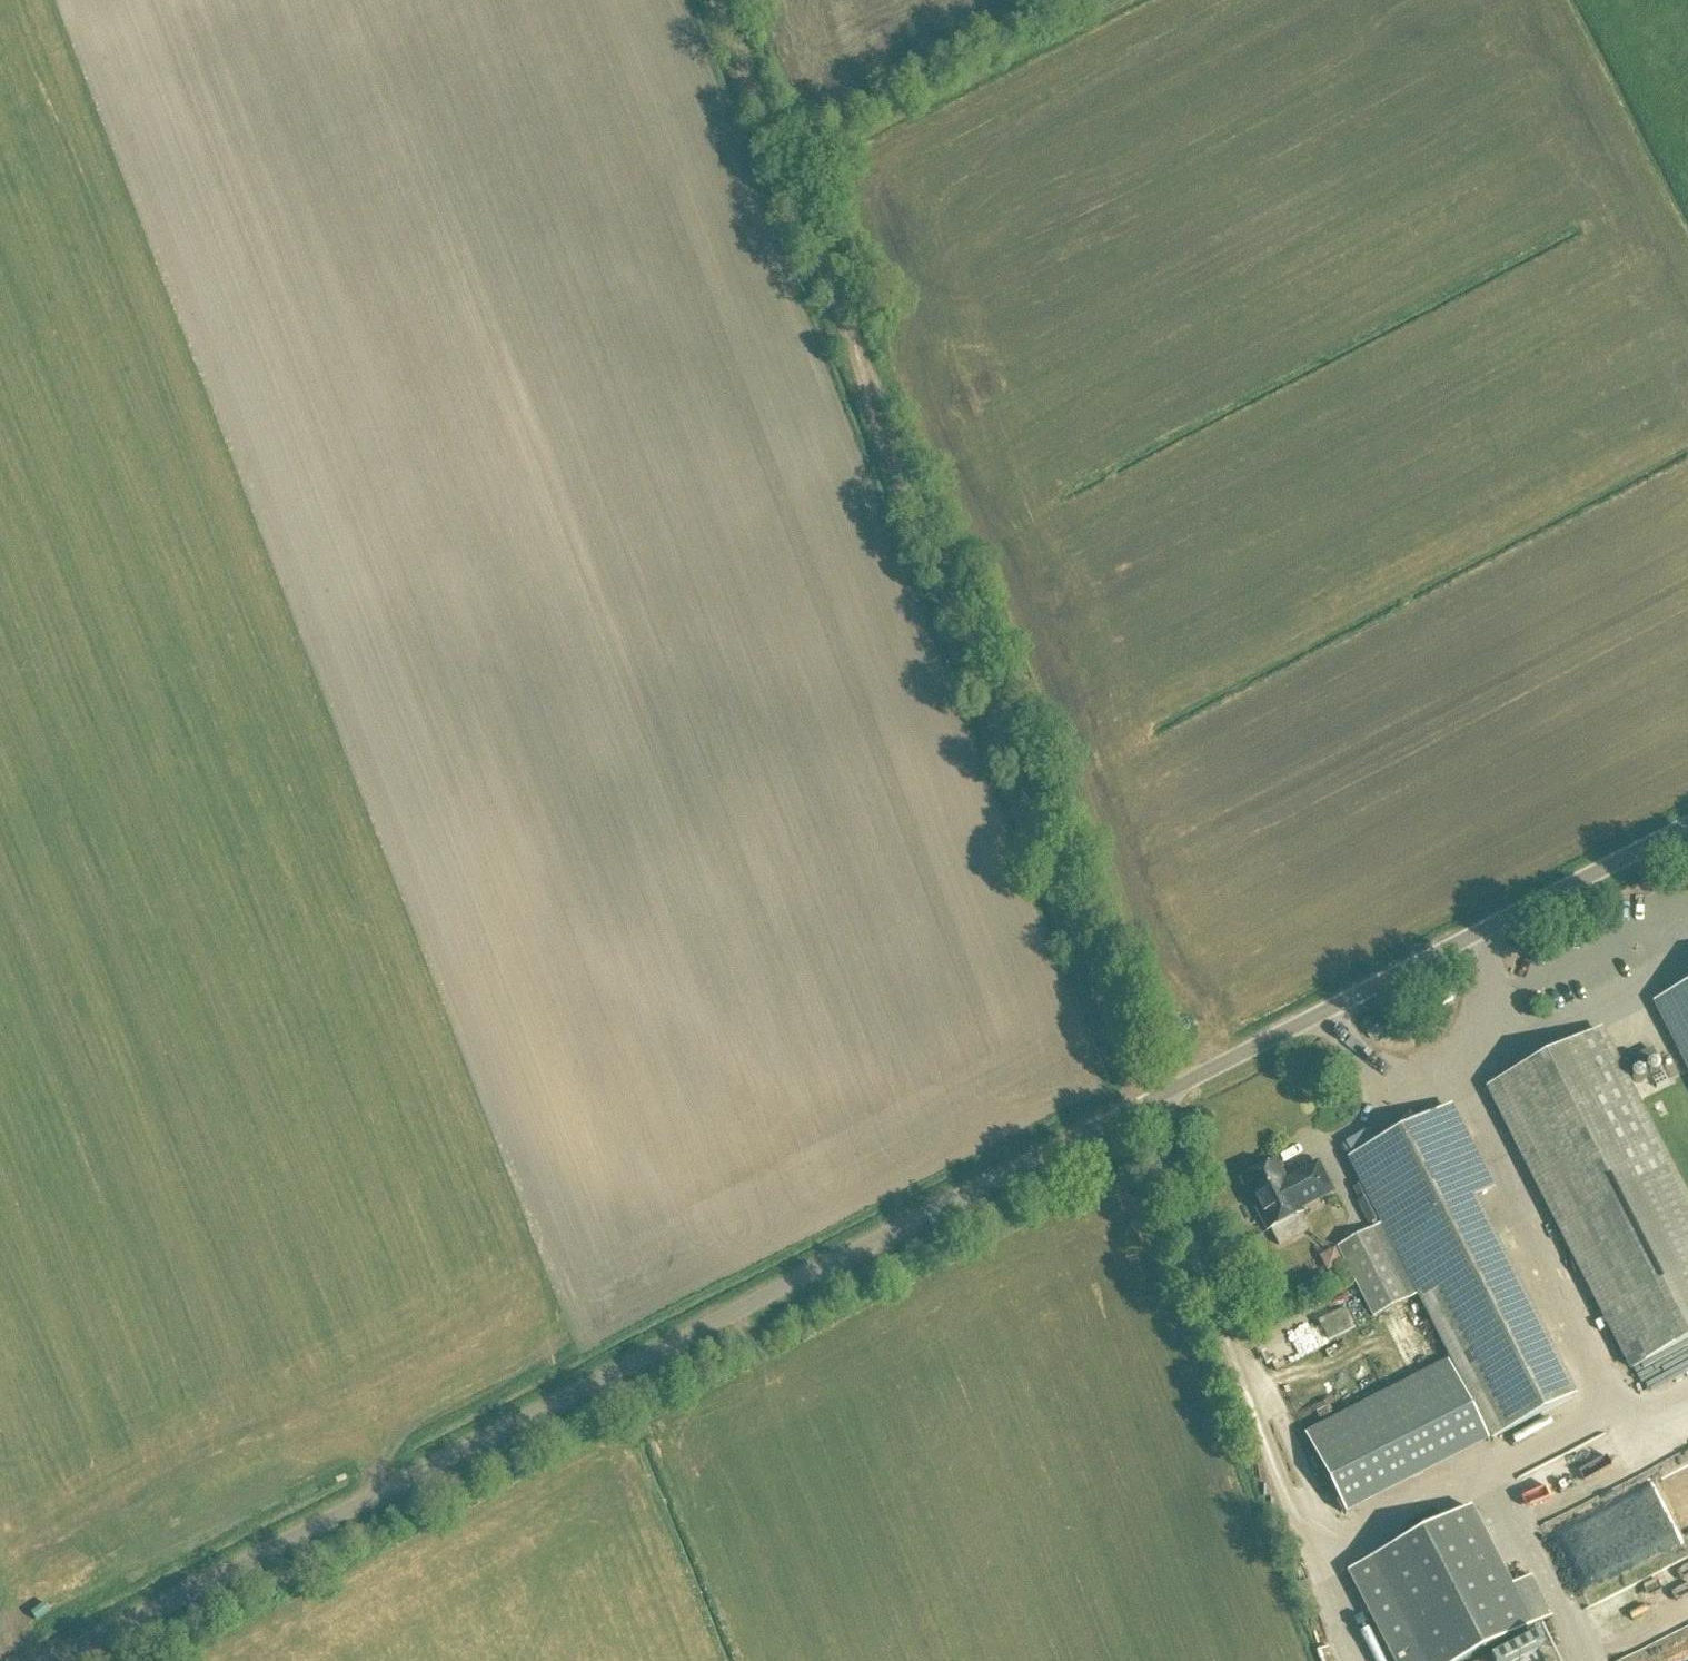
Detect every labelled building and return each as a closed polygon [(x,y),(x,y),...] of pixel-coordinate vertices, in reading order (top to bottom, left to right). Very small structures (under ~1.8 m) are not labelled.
[(1658,1003),(1687,1061),(1687,988),(1658,1003)] [(1427,1028),(1433,1025),(1430,1018),(1423,1022),(1427,1028)] [(1488,1090),(1632,1372),(1687,1343),(1687,1209),(1623,1081),(1628,1079),(1627,1077),(1657,1062),(1651,1052),(1617,1069),(1599,1034),(1488,1090)] [(1493,1441),(1572,1401),(1471,1203),(1491,1193),(1449,1111),(1350,1161),(1493,1441)] [(1299,1212),(1332,1195),(1317,1166),(1284,1183),(1275,1165),(1240,1183),(1267,1234),(1301,1216),(1299,1212)] [(1378,1220),(1360,1185),(1353,1189),(1359,1202),(1357,1203),(1369,1226),(1378,1220)] [(1374,1230),(1337,1249),(1373,1320),(1410,1301),(1374,1230)] [(1362,1302),(1324,1319),(1334,1341),(1372,1324),(1362,1302)] [(1445,1360),(1302,1430),(1346,1515),(1488,1442),(1445,1360)] [(1687,1536),(1687,1482),(1557,1538),(1577,1583),(1687,1536)] [(1347,1573),(1392,1660),(1469,1660),(1552,1619),(1532,1579),(1513,1589),(1472,1509),(1347,1573)] [(1550,1641),(1540,1645),(1537,1635),(1503,1648),(1508,1660),(1558,1660),(1550,1641)]
